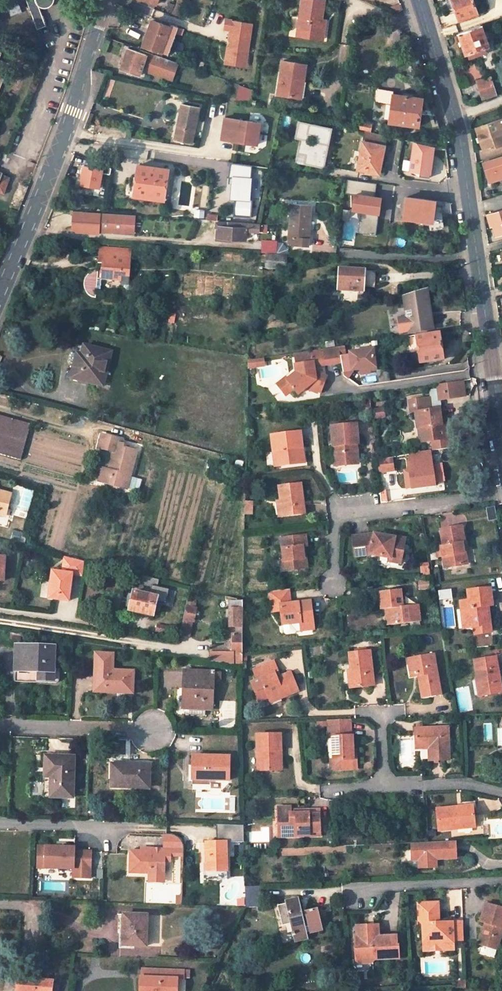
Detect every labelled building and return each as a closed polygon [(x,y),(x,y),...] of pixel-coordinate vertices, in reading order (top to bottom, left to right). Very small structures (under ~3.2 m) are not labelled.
[(5,3),(11,16),(21,11),(17,0),(12,0),(5,3)] [(46,26),(42,15),(41,16),(36,3),(39,2),(40,3),(42,4),(44,4),(46,4),(48,4),(49,2),(50,1),(51,0),(25,0),(37,29),(46,26)] [(298,27),(303,27),(301,36),(322,39),(324,27),(320,26),(321,19),(324,0),(302,0),(298,27)] [(472,0),(447,0),(452,15),(456,13),(458,20),(477,13),(472,0)] [(179,5),(168,1),(165,9),(175,13),(179,5)] [(167,54),(179,19),(164,14),(160,23),(151,20),(142,45),(167,54)] [(246,66),(251,23),(224,19),(223,29),(230,30),(228,40),(230,41),(230,44),(228,46),(226,64),(246,66)] [(458,33),(465,55),(488,47),(481,25),(458,33)] [(122,43),(117,56),(123,58),(120,68),(139,74),(146,54),(127,48),(128,45),(122,43)] [(146,54),(147,52),(128,45),(127,48),(146,54)] [(149,60),(152,53),(147,52),(146,54),(139,74),(143,76),(145,71),(149,60)] [(175,69),(178,63),(171,60),(160,56),(157,63),(175,69)] [(305,63),(282,59),(276,93),(302,97),(305,78),(302,78),(305,63)] [(145,71),(152,73),(150,76),(157,79),(158,75),(171,79),(175,69),(157,63),(149,60),(145,71)] [(8,63),(0,61),(0,86),(8,63)] [(494,85),(490,76),(477,81),(480,90),(494,85)] [(238,84),(236,102),(249,105),(252,89),(238,84)] [(497,95),(494,85),(480,90),(483,100),(497,95)] [(421,97),(393,93),(389,121),(416,125),(421,97)] [(231,102),(230,107),(244,111),(245,105),(231,102)] [(199,107),(181,104),(177,124),(174,139),(192,142),(199,107)] [(256,144),(260,123),(224,117),(221,139),(256,144)] [(483,150),(501,144),(501,119),(476,128),(483,150)] [(331,128),(298,122),(295,137),(300,138),(297,153),(306,154),(304,163),(323,167),(331,128)] [(371,124),(360,122),(359,128),(370,130),(371,124)] [(364,131),(356,130),(354,137),(362,139),(364,131)] [(381,160),(387,136),(365,131),(357,169),(377,173),(380,160),(381,160)] [(432,146),(412,141),(408,172),(418,173),(418,177),(429,178),(432,146)] [(484,163),(490,182),(501,178),(501,158),(484,163)] [(249,198),(251,166),(229,163),(228,184),(231,184),(230,198),(234,198),(232,217),(250,218),(252,198),(249,198)] [(168,170),(138,165),(134,196),(164,200),(168,170)] [(80,186),(99,189),(102,170),(83,167),(80,186)] [(377,183),(347,179),(345,193),(355,195),(353,209),(361,211),(358,233),(376,235),(378,217),(375,217),(376,213),(379,213),(381,198),(375,197),(377,183)] [(450,204),(406,197),(403,218),(429,221),(430,216),(433,217),(434,212),(451,214),(450,204)] [(311,205),(291,204),(287,245),(308,246),(311,205)] [(490,228),(493,227),(496,235),(501,233),(501,210),(487,215),(490,228)] [(124,232),(125,215),(73,211),(71,231),(98,233),(99,230),(124,232)] [(133,233),(134,215),(125,215),(124,232),(133,233)] [(226,223),(215,222),(215,228),(219,228),(218,238),(245,240),(246,222),(226,221),(226,223)] [(249,223),(248,231),(266,232),(267,224),(249,223)] [(276,242),(263,241),(262,252),(275,254),(276,242)] [(287,255),(287,250),(283,244),(277,243),(277,255),(287,255)] [(130,257),(131,249),(98,247),(98,254),(130,257)] [(130,257),(98,254),(97,263),(101,263),(100,274),(100,279),(113,280),(121,280),(121,276),(129,276),(130,257)] [(264,267),(285,269),(286,256),(266,255),(264,267)] [(375,271),(339,269),(337,290),(358,291),(358,287),(363,287),(363,280),(375,281),(375,271)] [(83,279),(82,282),(81,287),(83,291),(85,293),(87,295),(91,297),(93,298),(95,278),(96,273),(96,271),(88,274),(86,276),(85,277),(83,279)] [(113,280),(100,279),(100,274),(96,273),(95,278),(100,283),(112,284),(113,280)] [(128,285),(129,276),(121,276),(121,280),(120,284),(128,285)] [(409,330),(410,332),(430,329),(429,324),(432,324),(426,287),(402,294),(405,316),(397,318),(399,331),(409,330)] [(439,332),(416,336),(417,341),(420,363),(443,359),(439,332)] [(391,338),(392,345),(417,341),(416,336),(415,334),(391,338)] [(110,352),(83,345),(81,354),(78,367),(73,366),(70,378),(99,385),(102,370),(106,371),(110,352)] [(331,362),(340,361),(339,357),(339,353),(338,346),(297,352),(298,362),(297,362),(298,371),(289,379),(289,378),(279,385),(288,395),(296,388),(301,393),(310,385),(322,390),(327,375),(316,371),(315,365),(331,363),(331,362)] [(374,369),(371,348),(348,352),(348,355),(339,357),(340,361),(341,375),(345,378),(351,372),(350,370),(358,369),(359,371),(374,369)] [(263,358),(245,361),(247,370),(264,367),(263,358)] [(464,396),(462,381),(436,384),(439,400),(464,396)] [(415,413),(417,428),(419,428),(421,436),(425,436),(426,442),(433,441),(434,447),(433,447),(433,451),(452,448),(450,438),(447,439),(445,424),(441,425),(440,420),(442,419),(440,409),(432,410),(430,397),(407,400),(409,413),(415,413)] [(0,415),(0,454),(20,459),(31,423),(0,415)] [(357,425),(332,428),(336,467),(351,465),(351,461),(358,460),(357,445),(359,445),(357,425)] [(301,432),(272,436),(274,453),(278,452),(280,467),(305,463),(301,432)] [(124,439),(100,433),(95,448),(112,452),(109,465),(110,465),(109,469),(104,468),(101,482),(123,487),(126,475),(131,476),(137,450),(128,447),(129,444),(123,443),(124,439)] [(406,471),(408,488),(435,485),(430,451),(412,454),(413,471),(406,471)] [(376,459),(378,473),(394,471),(392,457),(376,459)] [(243,461),(235,460),(234,468),(235,468),(234,474),(240,475),(243,461)] [(138,491),(141,479),(132,477),(129,488),(138,491)] [(301,484),(280,486),(282,501),(283,516),(305,514),(301,484)] [(1,506),(7,507),(11,494),(0,491),(0,509),(1,506)] [(132,527),(117,522),(114,533),(120,535),(121,532),(131,535),(132,527)] [(465,546),(462,529),(442,532),(445,549),(442,549),(443,558),(445,570),(466,566),(463,546),(465,546)] [(371,556),(390,559),(390,562),(401,565),(406,540),(395,538),(395,539),(375,536),(353,538),(356,557),(371,556)] [(307,569),(306,559),(303,559),(302,547),(305,547),(306,547),(305,537),(281,540),(284,561),(284,562),(285,571),(307,569)] [(52,571),(49,598),(69,601),(72,574),(82,576),(85,561),(65,556),(62,572),(52,571)] [(461,603),(462,621),(463,621),(468,620),(469,630),(474,629),(475,637),(491,635),(489,617),(487,617),(486,609),(488,608),(493,608),(490,590),(468,593),(469,599),(471,601),(470,602),(461,603)] [(314,630),(310,602),(297,604),(298,606),(292,606),(292,604),(290,604),(288,591),(270,593),(272,613),(281,612),(283,634),(286,636),(295,635),(296,632),(314,630)] [(158,597),(134,592),(134,595),(130,609),(130,611),(154,616),(154,613),(157,600),(158,597)] [(409,624),(407,606),(404,607),(400,607),(398,592),(380,594),(382,608),(386,607),(388,626),(409,624)] [(195,610),(198,597),(189,595),(187,609),(195,610)] [(154,613),(160,615),(163,602),(157,600),(154,613)] [(243,663),(244,600),(230,600),(230,625),(226,625),(226,646),(210,646),(210,661),(233,665),(233,663),(243,663)] [(195,624),(197,611),(195,610),(187,609),(181,639),(189,640),(193,624),(195,624)] [(171,626),(158,624),(156,632),(169,635),(171,626)] [(55,646),(16,645),(15,681),(58,682),(59,666),(54,666),(55,646)] [(349,654),(353,689),(374,686),(369,651),(349,654)] [(441,697),(434,655),(413,659),(415,674),(413,675),(413,677),(418,676),(418,678),(422,700),(441,697)] [(415,674),(413,659),(408,660),(411,679),(418,678),(418,676),(413,677),(413,675),(415,674)] [(501,694),(495,659),(475,662),(477,680),(480,680),(483,697),(501,694)] [(268,698),(280,694),(282,697),(296,692),(289,673),(279,677),(275,678),(273,673),(277,671),(272,661),(252,669),(256,677),(259,676),(263,686),(253,690),(257,700),(267,697),(268,698)] [(134,671),(96,670),(94,691),(127,693),(127,680),(134,681),(134,671)] [(214,672),(185,671),(183,708),(213,709),(214,672)] [(474,681),(477,698),(483,697),(480,680),(477,680),(474,681)] [(280,694),(268,698),(269,702),(282,697),(280,694)] [(329,721),(330,738),(334,738),(335,761),(342,761),(343,770),(357,769),(357,759),(354,759),(353,746),(353,736),(350,736),(349,720),(329,721)] [(445,742),(444,728),(414,729),(415,744),(428,744),(428,749),(428,762),(450,761),(449,742),(445,742)] [(256,735),(256,752),(257,771),(277,770),(276,752),(279,751),(279,734),(256,735)] [(74,757),(46,756),(45,797),(73,797),(74,757)] [(230,757),(194,756),(193,779),(230,780),(230,757)] [(149,788),(150,766),(124,765),(124,768),(113,767),(112,787),(149,788)] [(296,833),(308,833),(308,837),(319,837),(318,810),(308,810),(308,813),(290,813),(290,810),(290,806),(278,807),(278,818),(281,818),(281,837),(296,837),(296,833)] [(473,809),(458,810),(458,808),(437,810),(439,831),(474,828),(473,809)] [(207,842),(207,871),(227,871),(227,842),(244,842),(244,825),(217,824),(217,842),(207,842)] [(163,849),(177,849),(183,849),(183,845),(183,843),(182,841),(181,839),(179,837),(176,836),(162,836),(163,849)] [(412,842),(413,859),(419,859),(419,867),(432,866),(432,858),(437,858),(456,857),(456,841),(412,842)] [(74,846),(37,846),(37,868),(73,868),(73,877),(90,877),(90,850),(74,850),(74,846)] [(141,867),(150,868),(149,874),(149,875),(165,876),(165,861),(171,861),(171,856),(177,856),(177,849),(163,849),(160,848),(160,852),(154,851),(154,848),(140,848),(140,851),(130,851),(129,873),(140,873),(141,867)] [(205,880),(227,880),(227,871),(207,871),(205,871),(205,880)] [(261,906),(260,886),(245,887),(246,907),(261,906)] [(286,904),(278,906),(282,926),(291,924),(295,941),(308,939),(306,928),(309,927),(309,928),(322,925),(318,909),(306,912),(306,915),(303,916),(299,899),(285,902),(286,904)] [(429,947),(441,946),(446,942),(454,942),(453,922),(448,922),(445,928),(440,928),(439,922),(438,902),(419,903),(419,922),(422,925),(423,940),(429,947)] [(479,922),(484,924),(478,944),(497,949),(501,931),(501,908),(485,903),(479,922)] [(146,945),(147,916),(124,916),(124,926),(127,926),(126,944),(146,945)] [(464,942),(463,922),(453,922),(454,942),(464,942)] [(374,931),(380,930),(379,925),(369,926),(369,934),(374,934),(374,931)] [(356,936),(357,960),(359,960),(371,959),(399,958),(398,945),(397,944),(397,936),(380,936),(380,930),(374,931),(374,934),(369,934),(369,926),(357,926),(358,936),(356,936)] [(441,946),(429,947),(423,940),(424,953),(455,952),(454,942),(446,942),(441,946)] [(144,969),(143,977),(142,977),(141,987),(147,987),(147,990),(178,990),(179,978),(185,979),(185,970),(144,969)] [(18,978),(17,990),(36,990),(37,979),(18,978)] [(53,981),(37,979),(36,990),(52,990),(53,981)]
